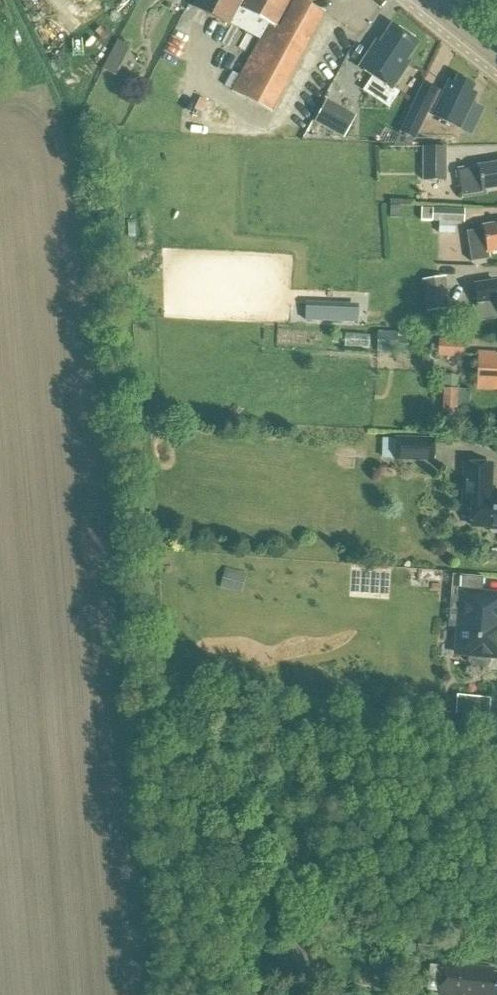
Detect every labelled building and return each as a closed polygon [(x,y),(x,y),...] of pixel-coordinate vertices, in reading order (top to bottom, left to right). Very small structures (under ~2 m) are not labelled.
[(194,11),(229,28),(230,25),(260,40),(233,93),(274,114),(326,14),(299,0),(199,0),(194,11)] [(410,64),(405,61),(417,43),(392,26),(380,44),(377,42),(359,69),(391,91),(410,64)] [(104,68),(114,73),(127,47),(117,42),(104,68)] [(448,83),(432,118),(459,130),(475,96),(470,94),(473,87),(457,80),(454,86),(448,83)] [(431,104),(416,97),(398,133),(400,133),(394,145),(411,147),(431,104)] [(355,116),(326,100),(313,123),(314,123),(310,131),(323,138),(327,131),(343,139),(355,116)] [(425,183),(445,183),(445,149),(425,149),(425,183)] [(462,185),(463,197),(484,194),(483,192),(496,190),(496,165),(459,170),(462,185)] [(464,210),(421,208),(420,221),(464,223),(464,210)] [(483,232),(466,235),(470,265),(489,262),(488,255),(496,254),(496,227),(482,229),(483,232)] [(444,278),(424,281),(429,311),(448,308),(444,278)] [(496,289),(495,281),(473,285),(479,322),(496,319),(496,289)] [(303,321),(356,322),(356,304),(303,303),(303,321)] [(406,334),(397,333),(377,332),(376,352),(397,353),(397,351),(407,352),(408,338),(406,338),(406,334)] [(463,358),(464,341),(438,341),(438,357),(463,358)] [(477,352),(476,389),(496,390),(496,353),(477,352)] [(443,389),(442,419),(457,419),(458,390),(443,389)] [(435,439),(394,438),(394,460),(434,461),(435,439)] [(490,531),(493,534),(496,534),(496,497),(491,497),(492,464),(466,463),(465,503),(473,503),(472,526),(490,527),(490,531)] [(247,574),(227,568),(222,588),(242,593),(247,574)] [(454,653),(469,655),(468,663),(471,666),(485,667),(489,664),(489,656),(496,657),(496,596),(481,595),(483,578),(452,575),(450,598),(464,599),(461,629),(456,629),(454,653)] [(490,699),(457,696),(455,713),(488,716),(490,699)] [(315,951),(277,947),(274,977),(312,981),(315,951)] [(495,970),(459,966),(458,970),(444,968),(441,994),(447,994),(496,994),(496,975),(495,974),(495,970)]
